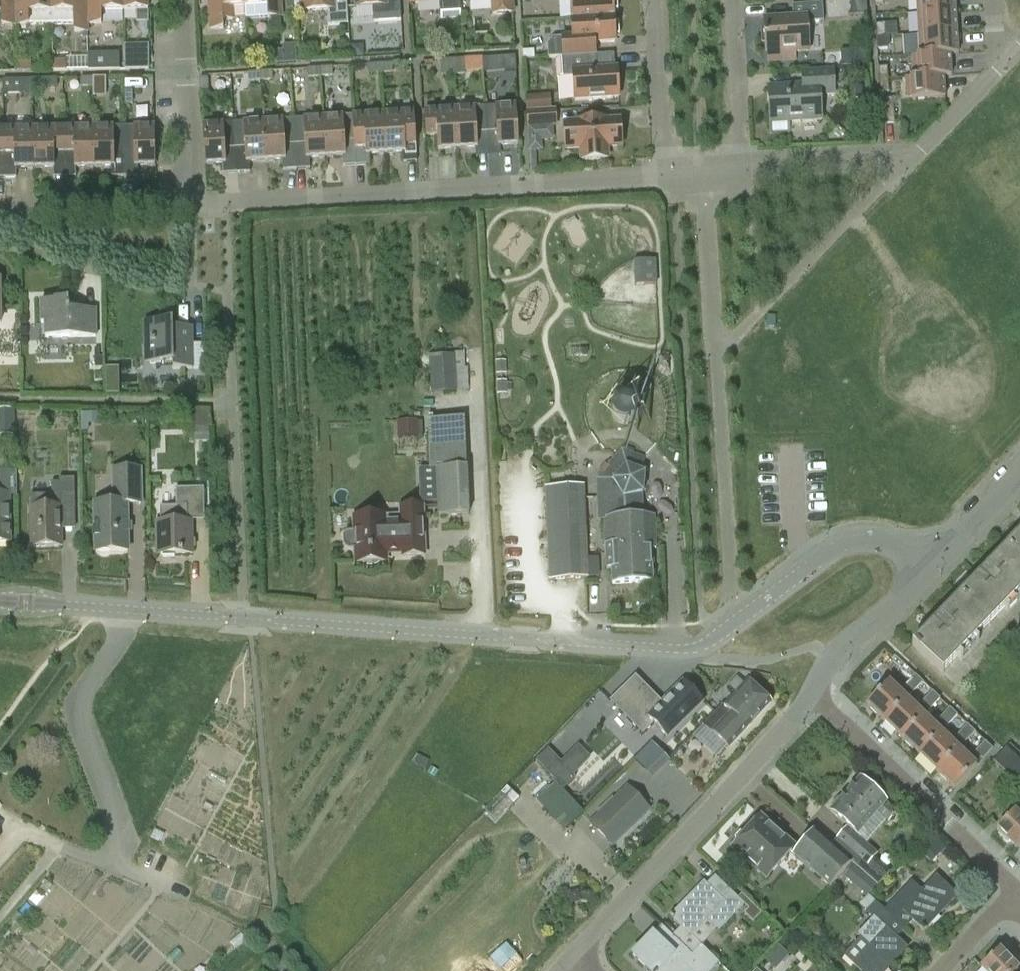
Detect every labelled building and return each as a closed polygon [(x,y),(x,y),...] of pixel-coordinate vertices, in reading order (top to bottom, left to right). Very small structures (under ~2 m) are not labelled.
[(1,13),(1,25),(15,25),(15,0),(14,0),(2,0),(0,0),(0,13),(1,13)] [(51,0),(14,0),(15,0),(15,25),(52,24),(51,0)] [(52,24),(74,24),(74,32),(88,32),(88,24),(87,0),(51,0),(52,24)] [(88,24),(101,23),(101,12),(124,11),(124,0),(87,0),(88,24)] [(124,11),(137,11),(137,23),(148,22),(148,0),(124,0),(124,11)] [(244,0),(208,0),(210,29),(224,28),(223,20),(233,20),(233,7),(245,7),(244,0)] [(245,7),(246,7),(246,18),(269,18),(283,17),(282,0),(244,0),(245,7)] [(295,0),(287,0),(287,12),(295,12),(295,0)] [(295,12),(304,11),(303,0),(295,0),(295,12)] [(304,11),(328,9),(329,25),(349,24),(347,0),(303,0),(304,11)] [(357,8),(374,6),(375,22),(402,21),(401,0),(356,0),(357,8)] [(417,3),(441,2),(442,18),(462,17),(460,0),(416,0),(417,3)] [(493,15),(513,13),(513,0),(493,0),(493,15)] [(560,2),(571,1),(572,19),(614,16),(614,10),(619,10),(618,0),(560,0),(560,2)] [(853,13),(868,12),(868,0),(852,0),(853,13)] [(955,0),(917,0),(918,12),(956,10),(955,0)] [(794,17),(764,19),(767,51),(768,51),(769,61),(796,59),(796,52),(810,51),(808,22),(824,21),(823,3),(793,5),(794,17)] [(957,32),(956,10),(918,12),(920,34),(957,32)] [(614,16),(572,19),(573,37),(553,38),(548,45),(548,58),(557,57),(592,55),(591,43),(616,42),(615,35),(620,35),(619,22),(615,22),(614,16)] [(877,37),(885,36),(884,24),(876,25),(877,37)] [(957,32),(920,34),(921,55),(921,56),(950,54),(951,54),(959,54),(957,32)] [(886,50),(885,36),(877,37),(877,50),(886,50)] [(149,45),(125,45),(125,70),(149,70),(149,45)] [(363,51),(358,47),(354,47),(352,47),(353,58),(363,57),(363,51)] [(533,50),(523,51),(523,59),(534,59),(533,50)] [(120,53),(88,54),(89,71),(120,70),(120,53)] [(503,54),(504,71),(508,71),(517,70),(518,70),(517,53),(503,54)] [(921,56),(921,55),(913,55),(914,77),(914,78),(944,76),(944,77),(944,76),(952,76),(951,54),(950,54),(921,56)] [(597,55),(592,55),(557,57),(558,77),(574,76),(575,100),(619,98),(617,68),(598,69),(597,55)] [(17,59),(17,72),(31,72),(31,59),(17,59)] [(465,59),(452,60),(453,76),(466,75),(465,59)] [(53,60),(53,72),(67,71),(67,60),(53,60)] [(453,76),(452,60),(440,61),(441,76),(453,76)] [(393,63),(380,64),(381,74),(393,73),(393,63)] [(381,74),(380,64),(367,65),(368,74),(381,74)] [(320,68),(321,77),(333,76),(333,67),(320,68)] [(879,80),(888,79),(887,67),(879,68),(879,80)] [(321,77),(320,68),(308,69),(308,78),(321,77)] [(804,85),(769,87),(772,131),(790,130),(789,121),(822,119),(821,94),(835,93),(834,70),(803,72),(804,85)] [(273,71),(260,72),(261,82),(273,81),(273,71)] [(261,82),(260,72),(248,73),(249,83),(261,82)] [(914,78),(914,77),(906,77),(908,100),(945,98),(944,76),(944,77),(944,76),(914,78)] [(93,88),(93,78),(81,78),(81,88),(93,88)] [(106,78),(93,78),(93,88),(94,88),(94,96),(105,96),(105,87),(106,87),(106,78)] [(33,88),(33,79),(20,79),(20,88),(33,88)] [(58,79),(33,79),(33,88),(58,87),(58,79)] [(208,79),(200,79),(200,91),(209,91),(208,79)] [(888,79),(879,80),(880,93),(888,93),(888,79)] [(893,99),(881,99),(883,125),(895,124),(893,99)] [(516,105),(485,107),(487,132),(497,131),(498,146),(519,145),(516,105)] [(487,132),(485,107),(455,109),(458,148),(478,147),(477,133),(487,132)] [(458,148),(455,109),(425,111),(427,136),(438,135),(439,150),(458,148)] [(556,110),(527,112),(528,129),(557,128),(556,110)] [(383,113),(386,153),(403,152),(403,162),(417,162),(416,141),(414,111),(383,113)] [(386,153),(383,113),(353,115),(355,141),(357,165),(370,165),(370,154),(386,153)] [(355,141),(353,115),(323,117),(326,157),(346,156),(345,141),(355,141)] [(326,157),(323,117),(293,119),(297,169),(311,168),(310,158),(326,157)] [(297,169),(293,119),(264,121),(266,161),(283,160),(283,170),(297,169)] [(580,123),(565,124),(567,149),(582,149),(582,160),(608,159),(607,147),(622,146),(621,120),(606,121),(606,120),(580,121),(580,123)] [(266,161),(264,121),(234,123),(237,173),(251,172),(250,162),(266,161)] [(237,173),(234,123),(203,125),(206,165),(223,164),(223,174),(237,173)] [(125,177),(124,126),(94,127),(95,167),(112,167),(112,177),(125,177)] [(124,126),(125,177),(138,177),(138,166),(155,166),(154,126),(124,126)] [(64,127),(34,128),(35,168),(54,168),(54,153),(64,153),(64,127)] [(95,167),(94,127),(64,127),(64,153),(74,153),(75,167),(95,167)] [(34,128),(4,128),(5,178),(17,178),(16,168),(35,168),(34,128)] [(542,143),(529,144),(530,154),(543,153),(542,143)] [(659,282),(658,258),(635,258),(636,283),(659,282)] [(54,302),(41,302),(41,324),(45,324),(46,338),(96,337),(95,309),(70,310),(70,308),(69,308),(68,300),(54,300),(54,302)] [(173,321),(144,322),(145,364),(173,363),(173,369),(193,369),(192,327),(173,327),(173,321)] [(452,347),(430,347),(431,391),(468,391),(468,368),(465,368),(464,352),(455,353),(455,355),(452,355),(452,347)] [(612,409),(612,411),(612,412),(612,414),(613,417),(614,418),(615,419),(616,420),(617,421),(619,423),(621,423),(623,424),(626,424),(628,424),(630,423),(631,423),(633,422),(634,421),(637,418),(637,417),(638,415),(639,412),(639,409),(639,407),(638,405),(637,404),(636,402),(635,401),(634,400),(632,398),(630,398),(627,397),(625,397),(624,397),(621,398),(618,399),(615,401),(614,404),(613,405),(612,407),(612,409)] [(13,408),(0,409),(0,418),(1,433),(15,432),(13,408)] [(82,413),(83,425),(99,424),(98,413),(82,413)] [(465,418),(428,420),(430,470),(437,470),(439,517),(469,515),(465,418)] [(622,450),(597,479),(599,519),(604,519),(607,569),(612,568),(613,584),(653,582),(651,549),(656,549),(654,516),(643,516),(642,493),(643,493),(644,473),(640,472),(645,459),(622,450)] [(580,462),(579,475),(593,476),(594,463),(580,462)] [(114,503),(95,504),(96,553),(128,552),(127,504),(141,504),(140,469),(113,469),(114,503)] [(10,543),(9,495),(17,495),(16,470),(0,471),(0,543),(10,543)] [(31,491),(51,492),(52,477),(32,476),(31,491)] [(560,552),(549,552),(550,579),(586,578),(582,486),(557,487),(560,552)] [(160,523),(156,523),(157,555),(192,554),(192,513),(204,512),(204,488),(176,489),(176,507),(160,507),(160,523)] [(52,507),(30,508),(31,548),(62,547),(61,509),(75,509),(75,495),(51,495),(52,507)] [(346,532),(344,535),(345,545),(346,548),(349,549),(357,549),(357,562),(357,563),(386,562),(386,561),(385,561),(385,553),(388,552),(388,553),(398,553),(398,552),(402,552),(403,556),(425,555),(423,507),(401,508),(401,523),(384,524),(384,516),(355,518),(355,519),(356,530),(348,530),(346,532)] [(1006,546),(1019,559),(1019,532),(1006,546)] [(990,624),(1019,593),(1019,559),(1006,546),(960,595),(990,624)] [(960,595),(913,644),(943,673),(990,624),(960,595)] [(915,675),(905,686),(913,694),(923,683),(915,675)] [(684,681),(662,703),(636,676),(610,701),(643,735),(654,724),(667,737),(704,701),(684,681)] [(884,722),(907,698),(889,681),(867,705),(884,722)] [(705,725),(712,733),(731,713),(736,717),(760,692),(749,682),(726,707),(724,704),(705,725)] [(731,713),(712,733),(729,750),(730,749),(771,705),(772,703),(770,701),(760,692),(736,717),(731,713)] [(937,701),(938,702),(940,699),(932,692),(922,703),(929,709),(937,701)] [(907,698),(884,722),(901,738),(924,714),(907,698)] [(924,715),(924,714),(901,738),(919,754),(941,731),(928,719),(942,705),(938,702),(937,701),(929,709),(930,710),(924,715)] [(950,709),(940,719),(947,726),(957,716),(950,709)] [(967,725),(957,736),(964,744),(975,733),(967,725)] [(941,731),(919,754),(936,771),(958,747),(941,731)] [(654,777),(672,758),(654,741),(636,759),(654,777)] [(985,742),(975,753),(982,760),(993,750),(985,742)] [(537,760),(566,787),(593,757),(578,743),(563,759),(550,746),(537,760)] [(958,747),(936,771),(954,788),(976,765),(958,747)] [(994,761),(1014,781),(1019,774),(1019,762),(1006,749),(994,761)] [(861,777),(832,810),(849,825),(836,840),(867,867),(879,854),(857,836),(859,834),(862,836),(865,832),(862,829),(879,811),(889,820),(897,812),(886,802),(887,801),(861,777)] [(558,780),(537,799),(565,830),(586,811),(558,780)] [(628,786),(590,823),(612,845),(651,810),(628,786)] [(1015,812),(999,829),(1019,848),(1019,846),(1019,816),(1015,812)] [(738,841),(733,847),(760,871),(767,878),(788,856),(792,850),(831,885),(851,864),(853,861),(815,828),(798,847),(762,815),(746,833),(741,832),(736,836),(738,841)] [(943,851),(946,848),(940,842),(933,836),(919,851),(931,863),(943,851)] [(854,860),(853,861),(851,864),(853,866),(844,877),(867,897),(869,895),(877,886),(860,870),(862,868),(854,860)] [(911,882),(885,909),(905,928),(912,920),(923,931),(957,895),(935,875),(921,891),(911,882)] [(693,954),(701,945),(718,928),(720,930),(744,905),(737,899),(715,877),(708,885),(704,882),(671,916),(682,927),(673,935),(693,954)] [(580,899),(578,893),(574,894),(569,895),(569,897),(571,903),(575,902),(580,900),(580,899)] [(742,894),(737,899),(744,905),(749,910),(745,914),(753,922),(762,913),(742,894)] [(867,897),(859,905),(873,918),(857,935),(862,939),(846,956),(862,970),(886,970),(908,947),(897,937),(905,928),(885,909),(884,910),(869,895),(867,897)] [(693,954),(673,935),(662,925),(654,933),(652,931),(632,952),(652,970),(695,970),(705,961),(709,966),(716,959),(701,945),(693,954)] [(1017,969),(999,950),(982,967),(985,970),(1016,970),(1017,969)]
